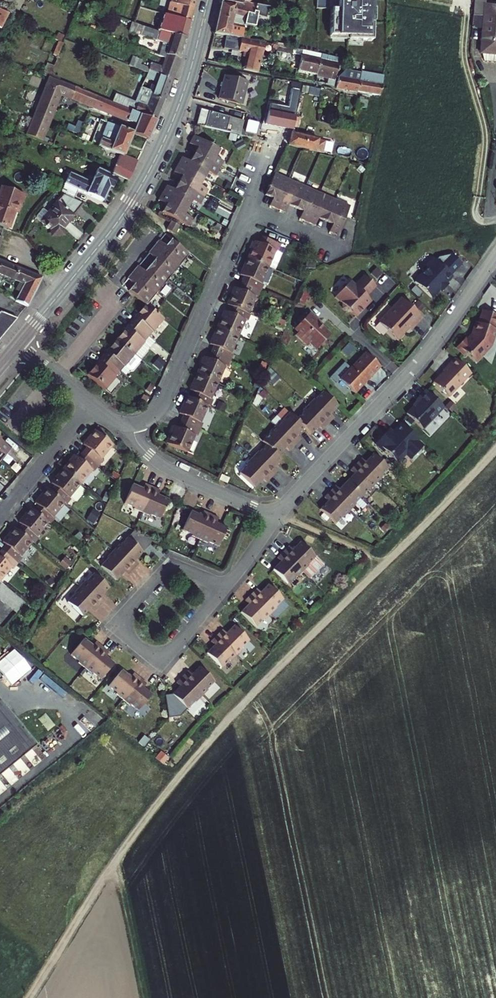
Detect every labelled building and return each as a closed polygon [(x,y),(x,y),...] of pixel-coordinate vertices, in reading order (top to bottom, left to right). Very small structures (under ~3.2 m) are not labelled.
[(173,33),(187,37),(198,0),(172,0),(171,3),(181,6),(173,33)] [(232,0),(223,0),(220,13),(234,16),(246,19),(247,15),(259,18),(261,12),(254,11),(256,3),(245,0),(244,3),(232,0)] [(375,0),(329,0),(329,10),(332,10),(331,37),(350,37),(349,40),(375,41),(375,21),(373,21),(373,9),(375,9),(375,0)] [(473,27),(481,27),(479,53),(480,63),(495,64),(495,7),(485,6),(486,0),(475,0),(473,27)] [(0,7),(0,26),(7,29),(14,12),(0,6),(0,7)] [(234,16),(220,13),(215,32),(243,37),(251,38),(253,30),(232,25),(234,16)] [(180,61),(187,37),(173,33),(156,28),(154,38),(171,43),(167,57),(180,61)] [(251,38),(243,37),(240,50),(247,51),(246,56),(248,57),(246,69),(260,72),(266,41),(251,38)] [(308,55),(305,54),(301,69),(320,75),(324,60),(319,59),(321,53),(310,50),(308,55)] [(173,79),(180,61),(167,57),(163,67),(151,63),(149,70),(173,79)] [(341,64),(324,60),(320,75),(338,79),(340,75),(343,76),(344,69),(341,68),(341,64)] [(166,101),(173,79),(149,70),(141,91),(143,92),(166,101)] [(350,79),(342,78),(340,88),(362,92),(365,74),(351,72),(350,79)] [(386,77),(365,74),(362,92),(383,96),(386,77)] [(239,78),(228,75),(221,98),(232,101),(239,78)] [(252,82),(239,78),(232,101),(245,105),(252,82)] [(147,142),(157,123),(130,112),(49,79),(44,90),(62,98),(138,126),(134,136),(147,142)] [(43,145),(62,98),(44,90),(31,124),(22,120),(16,134),(43,145)] [(273,106),(269,124),(294,130),(295,126),(297,119),(303,92),(296,90),(291,110),(273,106)] [(157,123),(166,101),(143,92),(136,109),(132,107),(130,112),(157,123)] [(244,112),(215,103),(208,128),(241,135),(246,120),(243,119),(244,112)] [(100,141),(107,121),(101,119),(94,139),(100,141)] [(259,133),(261,121),(250,119),(248,131),(259,133)] [(124,160),(134,136),(108,125),(106,131),(118,135),(114,145),(103,140),(100,149),(121,158),(113,176),(129,183),(137,164),(124,160)] [(303,148),(306,137),(293,134),(290,145),(303,148)] [(306,137),(303,148),(316,152),(319,141),(306,137)] [(194,138),(189,145),(197,150),(192,158),(219,171),(227,156),(194,138)] [(219,171),(192,158),(189,165),(180,161),(177,168),(204,182),(208,175),(216,178),(219,171)] [(204,182),(177,168),(173,175),(181,179),(178,187),(205,201),(209,194),(200,190),(204,182)] [(290,179),(275,173),(262,201),(278,208),(290,179)] [(117,182),(97,174),(93,184),(90,183),(89,186),(69,178),(61,196),(75,202),(78,195),(101,204),(107,191),(112,193),(117,182)] [(305,186),(290,179),(278,208),(293,215),(305,186)] [(62,185),(52,181),(48,191),(58,195),(62,185)] [(321,193),(305,186),(293,215),(308,221),(321,193)] [(9,187),(0,206),(0,225),(10,230),(19,213),(22,215),(31,198),(9,187)] [(205,201),(178,187),(174,193),(167,189),(162,198),(188,211),(192,203),(201,208),(205,201)] [(336,199),(321,193),(308,221),(324,228),(336,199)] [(188,211),(162,198),(159,204),(166,208),(162,215),(172,220),(168,229),(177,233),(180,226),(188,230),(192,222),(184,218),(188,211)] [(352,206),(336,199),(324,228),(339,234),(352,206)] [(84,208),(62,200),(40,224),(55,236),(54,238),(55,242),(58,242),(61,241),(61,238),(60,236),(84,208)] [(288,240),(263,230),(253,253),(278,264),(288,240)] [(166,235),(155,248),(180,268),(190,255),(166,235)] [(155,248),(145,261),(169,281),(180,268),(155,248)] [(420,279),(436,295),(457,274),(456,273),(467,262),(457,252),(444,255),(441,258),(438,258),(432,263),(432,267),(420,279)] [(278,264),(253,253),(242,277),(268,288),(278,264)] [(145,261),(134,274),(159,294),(169,281),(145,261)] [(27,307),(44,280),(0,262),(0,275),(20,285),(14,300),(27,307)] [(134,274),(124,287),(147,305),(149,307),(159,294),(134,274)] [(371,295),(381,286),(370,275),(360,285),(355,280),(340,295),(347,303),(347,307),(351,311),(355,311),(360,316),(372,304),(370,302),(374,298),(371,295)] [(268,288),(242,277),(232,300),(258,311),(268,288)] [(384,320),(402,337),(414,325),(416,327),(428,316),(408,296),(384,320)] [(258,311),(232,300),(222,324),(247,335),(258,311)] [(149,307),(147,305),(132,323),(151,338),(166,321),(149,307)] [(314,340),(321,347),(335,332),(322,319),(323,318),(314,309),(309,315),(307,313),(302,318),(304,320),(299,326),(303,330),(300,333),(311,343),(314,340)] [(460,346),(469,355),(470,353),(478,361),(494,346),(495,341),(495,312),(490,310),(485,322),(483,321),(479,331),(480,332),(479,335),(476,337),(475,336),(472,340),(469,337),(460,346)] [(16,320),(0,315),(0,338),(16,320)] [(151,338),(132,323),(118,341),(137,356),(151,338)] [(247,335),(222,324),(212,348),(237,359),(247,335)] [(137,356),(118,341),(103,358),(122,374),(137,356)] [(237,359),(212,348),(202,371),(227,382),(237,359)] [(370,350),(345,377),(360,392),(385,365),(370,350)] [(474,373),(458,357),(446,369),(447,370),(438,379),(453,394),(474,373)] [(122,374),(103,358),(89,376),(108,391),(122,374)] [(227,382),(202,371),(192,395),(217,406),(227,382)] [(343,404),(328,389),(320,397),(319,396),(307,409),(308,410),(301,417),(294,411),(287,419),(286,418),(274,431),(275,432),(268,440),(271,443),(265,451),(264,450),(252,463),(253,464),(245,472),(261,486),(268,479),(272,482),(283,470),(279,467),(287,458),(283,454),(291,447),(294,450),(305,438),(302,435),(309,427),(316,433),(324,425),(327,428),(339,416),(335,413),(343,404)] [(447,407),(430,389),(419,400),(421,401),(410,412),(426,428),(447,407)] [(217,406),(192,395),(181,419),(207,430),(217,406)] [(207,430),(181,419),(171,442),(197,453),(207,430)] [(428,446),(406,424),(397,433),(395,431),(390,435),(389,433),(379,443),(388,452),(389,451),(401,463),(409,454),(415,460),(428,446)] [(97,431),(80,450),(100,468),(117,448),(97,431)] [(0,463),(11,450),(0,441),(0,463)] [(80,450),(63,470),(84,487),(100,468),(80,450)] [(395,470),(379,455),(371,463),(368,459),(362,465),(382,485),(388,479),(387,478),(395,470)] [(360,475),(352,483),(367,498),(375,490),(376,491),(382,485),(362,465),(356,471),(360,475)] [(63,470),(47,489),(67,507),(84,487),(63,470)] [(367,498),(352,483),(344,490),(341,487),(330,499),(333,503),(326,511),(341,526),(348,518),(349,519),(361,506),(360,505),(367,498)] [(140,488),(130,484),(122,503),(133,508),(132,510),(140,513),(150,487),(142,484),(140,488)] [(158,490),(150,487),(140,513),(147,516),(148,514),(158,518),(166,500),(156,495),(158,490)] [(47,489),(30,509),(51,526),(67,507),(47,489)] [(30,509),(13,529),(34,546),(51,526),(30,509)] [(199,516),(188,511),(180,530),(191,535),(191,537),(198,540),(209,514),(201,511),(199,516)] [(217,517),(209,514),(198,540),(206,543),(207,541),(217,546),(225,527),(214,523),(217,517)] [(0,544),(0,551),(17,565),(34,546),(13,529),(0,544)] [(127,539),(141,552),(151,542),(134,531),(127,539)] [(142,553),(141,552),(127,539),(119,546),(118,545),(112,551),(132,570),(138,564),(134,561),(142,553)] [(283,552),(302,571),(309,579),(323,565),(314,558),(315,557),(300,542),(292,550),(289,546),(283,552)] [(1,585),(17,565),(0,551),(0,584),(1,585)] [(132,570),(112,551),(106,557),(107,558),(99,566),(115,581),(122,573),(126,576),(132,570)] [(280,561),(272,569),(287,584),(295,577),(296,577),(302,571),(283,552),(277,558),(280,561)] [(100,596),(108,588),(93,574),(85,582),(84,581),(79,587),(98,606),(104,600),(100,596)] [(251,594),(269,614),(276,608),(275,607),(283,600),(268,584),(260,592),(256,589),(251,594)] [(9,591),(3,587),(0,590),(0,601),(9,591)] [(98,606),(79,587),(73,593),(73,594),(66,602),(81,617),(89,608),(92,612),(98,606)] [(14,595),(9,591),(0,601),(0,604),(4,607),(14,595)] [(248,604),(240,612),(254,627),(262,619),(263,620),(269,614),(251,594),(245,600),(248,604)] [(9,611),(19,600),(14,595),(4,607),(9,611)] [(14,616),(25,604),(19,600),(9,611),(14,616)] [(216,635),(235,655),(241,649),(240,648),(248,641),(234,625),(226,633),(222,630),(216,635)] [(214,645),(206,652),(220,668),(228,660),(229,661),(235,655),(216,635),(210,641),(214,645)] [(91,646),(82,639),(69,656),(78,663),(77,664),(83,669),(101,648),(94,643),(91,646)] [(34,666),(15,646),(0,661),(0,670),(15,685),(34,666)] [(101,648),(83,669),(90,674),(91,673),(99,680),(113,664),(104,657),(107,653),(101,648)] [(182,676),(200,696),(207,690),(206,689),(214,682),(199,666),(191,674),(188,671),(182,676)] [(129,678),(120,671),(107,687),(115,694),(115,695),(121,700),(138,679),(132,674),(129,678)] [(179,686),(171,694),(185,709),(193,701),(194,702),(200,696),(182,676),(176,682),(179,686)] [(138,679),(121,700),(128,706),(128,705),(137,712),(150,695),(142,688),(145,684),(138,679)] [(0,705),(0,776),(34,747),(0,705)]
